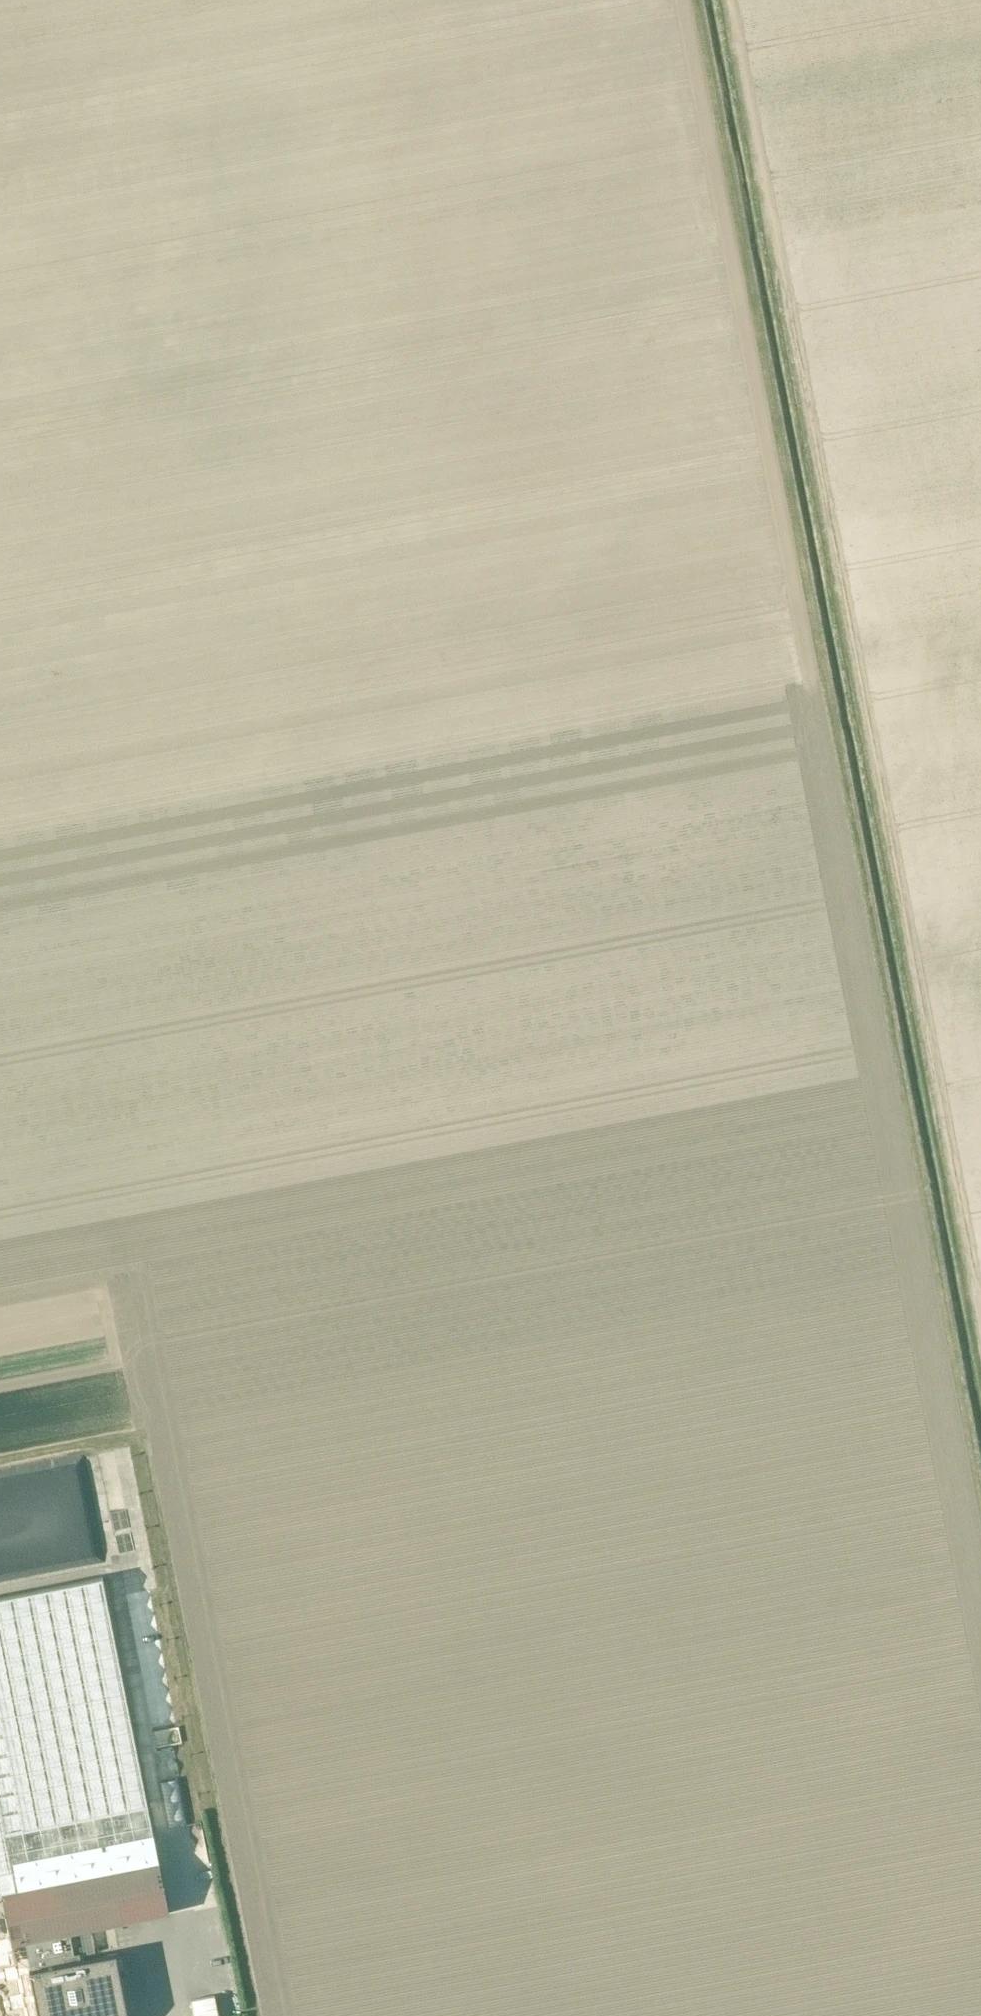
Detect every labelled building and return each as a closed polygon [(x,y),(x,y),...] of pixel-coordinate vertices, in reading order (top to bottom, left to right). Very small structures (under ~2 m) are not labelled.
[(11,1944),(0,1946),(0,2015),(127,2015),(114,1953),(74,1961),(69,1933),(168,1914),(158,1861),(104,1577),(0,1597),(0,1892),(1,1892),(11,1944)]
